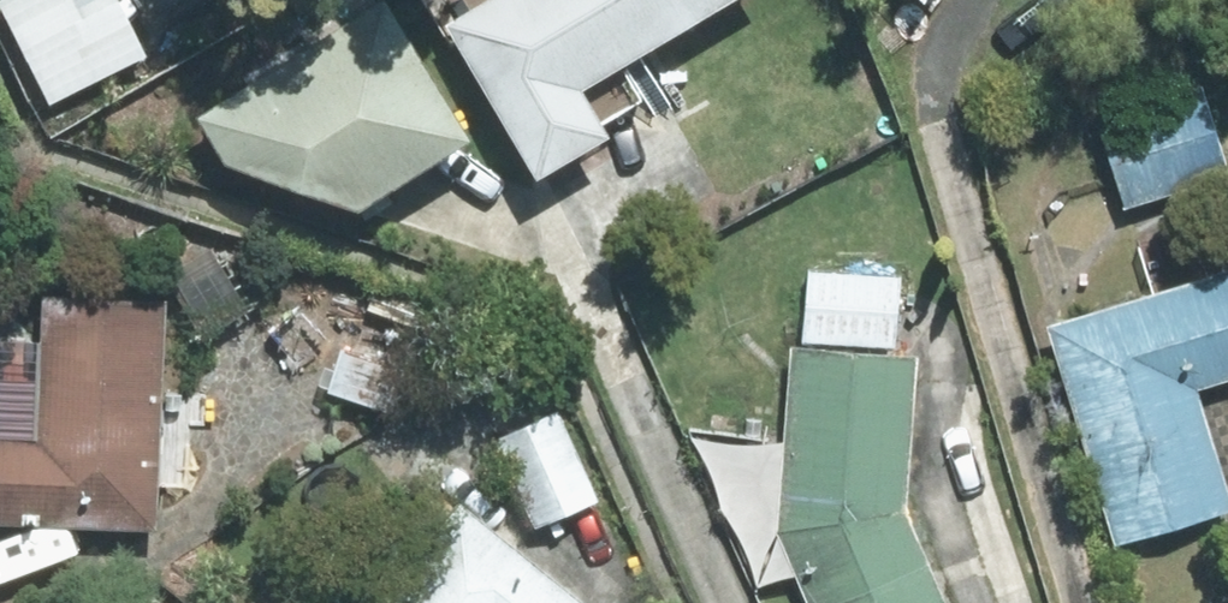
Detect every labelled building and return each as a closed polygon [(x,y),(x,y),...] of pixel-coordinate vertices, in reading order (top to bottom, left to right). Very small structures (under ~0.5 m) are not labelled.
[(0,3),(0,6),(50,105),(146,57),(117,0),(5,0),(0,3)] [(537,181),(609,138),(601,125),(645,99),(654,114),(668,105),(640,59),(738,0),(487,0),(443,26),(537,181)] [(385,3),(197,118),(227,165),(359,212),(472,143),(385,3)] [(1097,117),(1126,208),(1227,176),(1227,171),(1201,85),(1097,117)] [(802,343),(896,348),(901,277),(809,271),(802,343)] [(1048,328),(1114,547),(1227,513),(1227,496),(1196,390),(1227,381),(1227,274),(1048,328)] [(166,303),(43,298),(41,344),(0,343),(0,524),(155,530),(156,487),(188,488),(191,427),(161,426),(166,303)] [(918,357),(791,348),(777,533),(807,602),(945,602),(906,512),(918,357)] [(557,414),(497,440),(536,528),(596,501),(557,414)] [(460,503),(377,602),(582,602),(460,503)]
